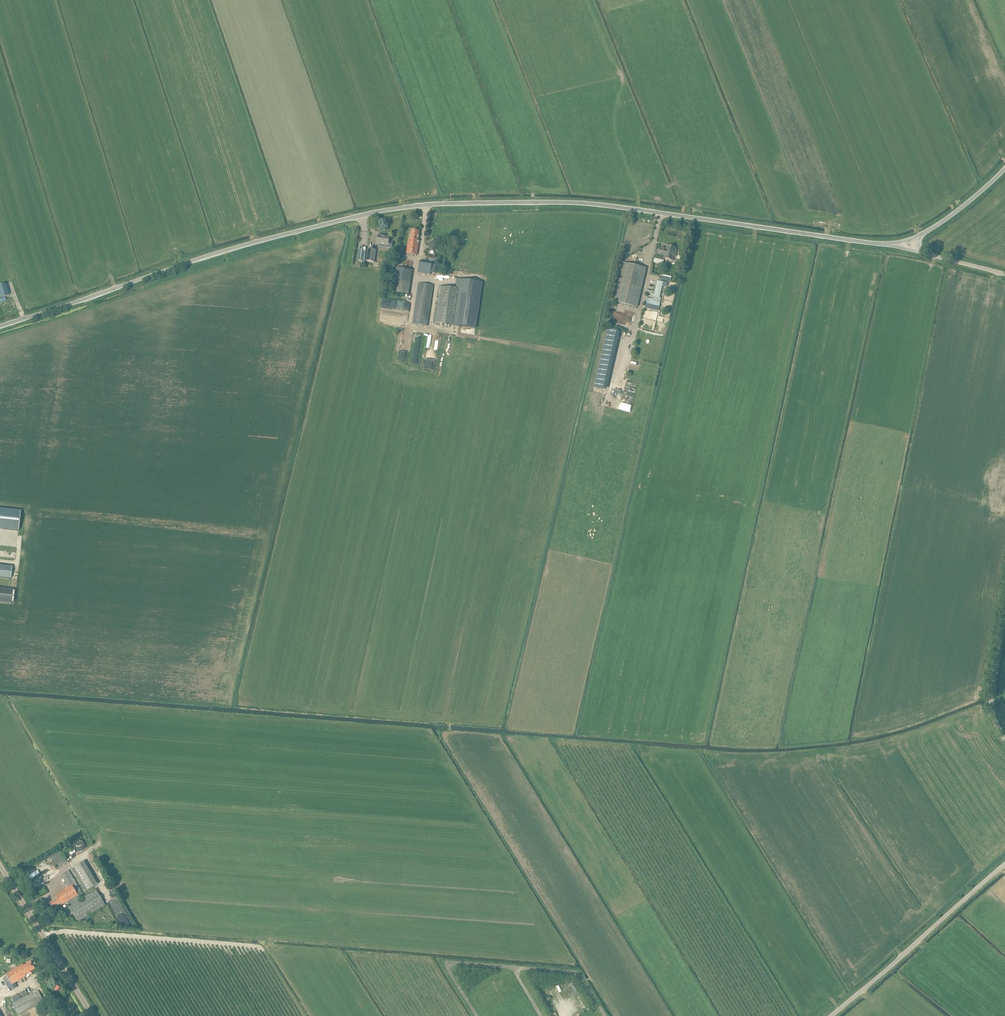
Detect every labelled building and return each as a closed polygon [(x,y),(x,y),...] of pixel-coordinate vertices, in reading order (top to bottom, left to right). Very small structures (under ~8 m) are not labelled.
[(411,230),(410,239),(409,239),(407,254),(417,255),(419,240),(418,240),(419,231),(411,230)] [(389,237),(381,235),(381,236),(378,236),(377,244),(377,243),(388,245),(387,248),(392,248),(392,242),(388,242),(389,237)] [(430,249),(436,244),(433,240),(427,245),(430,249)] [(659,248),(657,254),(655,253),(654,259),(664,261),(664,259),(672,260),(673,256),(675,256),(676,250),(674,250),(675,248),(667,246),(666,249),(659,248)] [(368,249),(366,261),(374,262),(376,250),(368,249)] [(420,261),(418,273),(421,273),(421,275),(424,275),(424,274),(430,275),(430,272),(435,273),(436,265),(431,265),(432,263),(420,261)] [(623,263),(614,302),(637,308),(646,268),(623,263)] [(396,268),(393,292),(408,295),(412,270),(396,268)] [(475,329),(481,283),(457,279),(456,289),(440,286),(435,323),(475,329)] [(661,298),(660,298),(663,282),(657,281),(653,299),(647,297),(644,308),(658,311),(661,298)] [(0,285),(0,298),(9,295),(5,283),(0,285)] [(418,283),(412,324),(428,326),(434,286),(418,283)] [(647,317),(656,320),(658,312),(646,309),(644,317),(647,318),(647,317)] [(391,320),(392,312),(381,311),(380,319),(391,320)] [(625,311),(624,313),(613,311),(611,321),(629,325),(632,313),(625,311)] [(608,329),(604,343),(616,346),(620,331),(608,329)] [(425,368),(434,369),(434,355),(425,354),(425,368)] [(18,531),(20,511),(0,509),(0,529),(18,531)] [(10,579),(12,566),(0,565),(0,577),(10,579)] [(13,589),(13,585),(10,584),(9,589),(0,588),(0,602),(11,603),(13,589)] [(81,851),(81,850),(82,850),(83,850),(83,849),(84,848),(84,847),(84,846),(85,846),(84,845),(84,844),(84,843),(83,842),(83,841),(82,841),(81,840),(80,840),(79,840),(78,840),(77,840),(76,841),(75,841),(75,842),(74,843),(74,844),(73,845),(73,846),(74,847),(74,848),(75,849),(75,850),(76,850),(77,851),(78,851),(79,851),(80,851),(81,851)] [(62,852),(52,858),(58,868),(69,863),(62,852)] [(84,861),(72,868),(85,891),(98,884),(84,861)] [(25,873),(30,880),(38,874),(34,868),(25,873)] [(62,875),(69,886),(55,895),(57,898),(49,903),(53,909),(60,904),(61,905),(78,895),(82,892),(69,870),(62,875)] [(105,905),(96,890),(69,906),(78,921),(105,905)] [(113,894),(108,896),(111,904),(117,901),(113,894)] [(35,969),(31,961),(24,965),(23,964),(6,974),(7,976),(3,979),(10,991),(17,987),(15,983),(26,976),(25,975),(28,973),(30,975),(33,974),(31,971),(35,969)] [(38,990),(12,1003),(18,1015),(44,1001),(38,990)]
